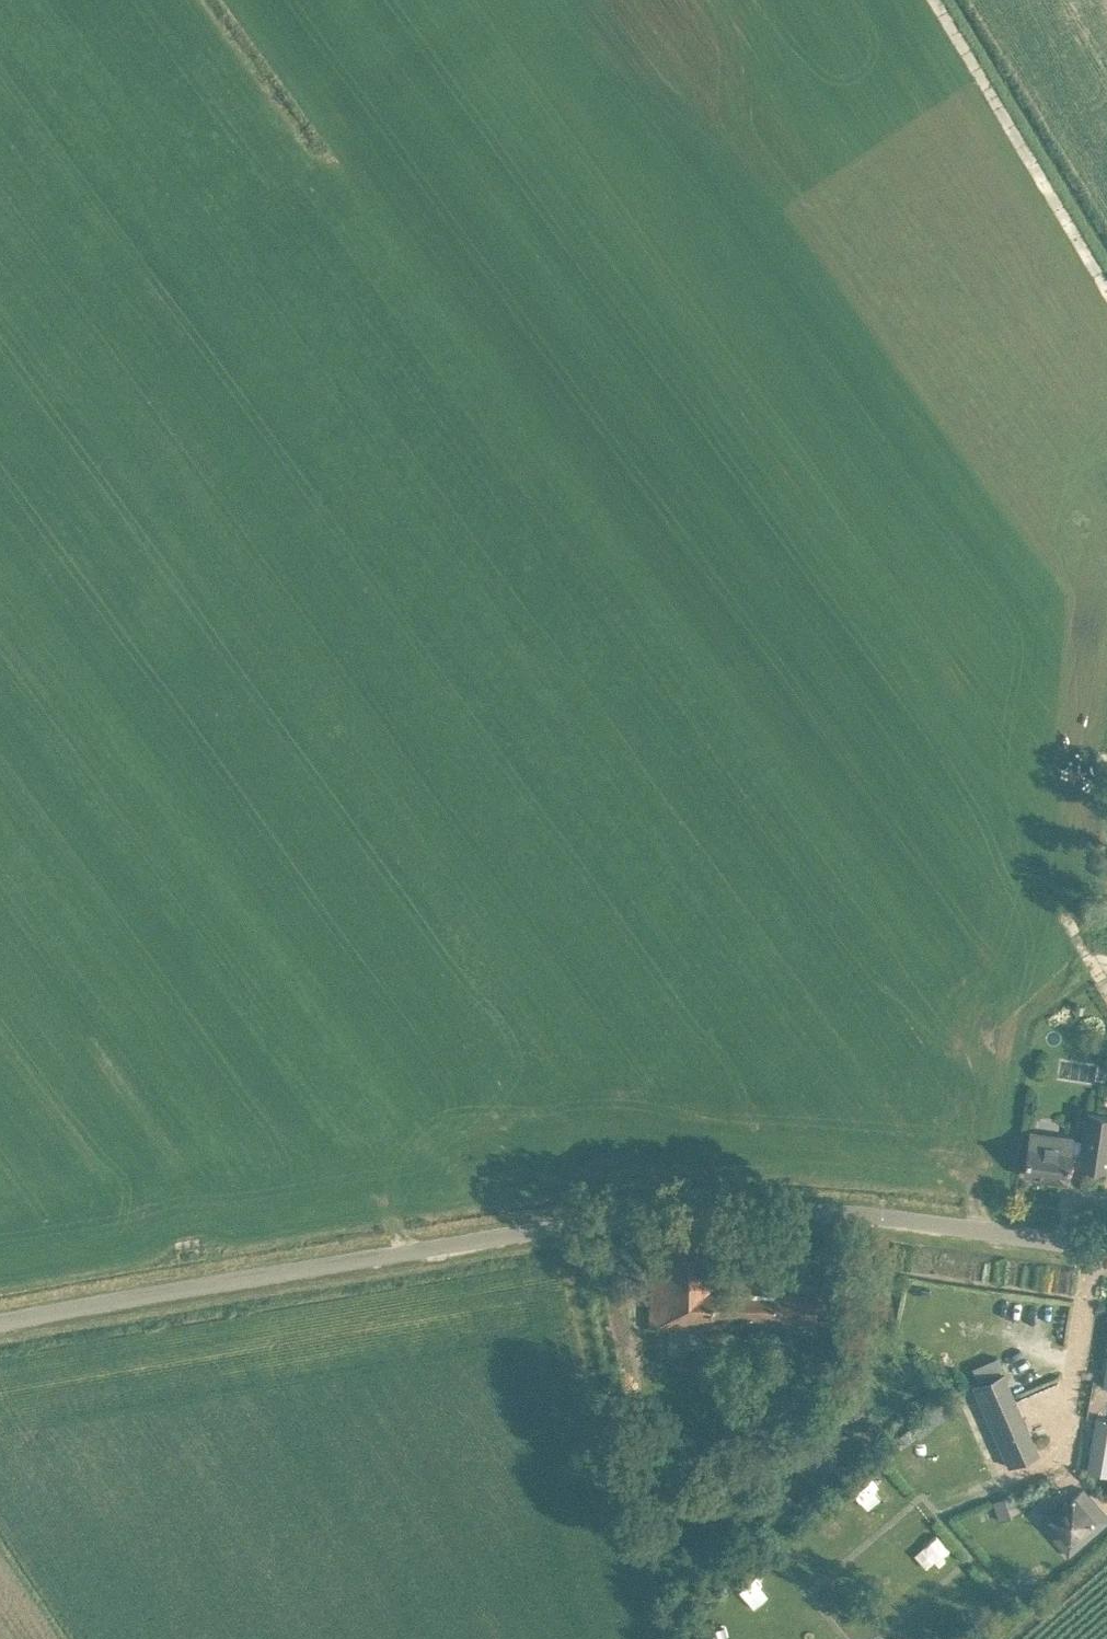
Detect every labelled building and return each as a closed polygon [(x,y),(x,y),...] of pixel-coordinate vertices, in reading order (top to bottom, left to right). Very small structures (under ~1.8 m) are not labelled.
[(1106,1167),(1106,1112),(1087,1109),(1080,1151),(1072,1150),(1074,1137),(1031,1130),(1025,1172),(1068,1179),(1071,1162),(1106,1167)] [(651,1323),(817,1326),(818,1285),(775,1284),(776,1280),(721,1279),(720,1234),(667,1235),(667,1250),(652,1250),(652,1272),(651,1323)] [(1003,1369),(973,1383),(1008,1466),(1041,1452),(1003,1369)] [(1106,1473),(1106,1416),(1097,1415),(1088,1470),(1106,1473)] [(1042,1522),(1069,1553),(1106,1520),(1106,1512),(1084,1486),(1042,1522)]
